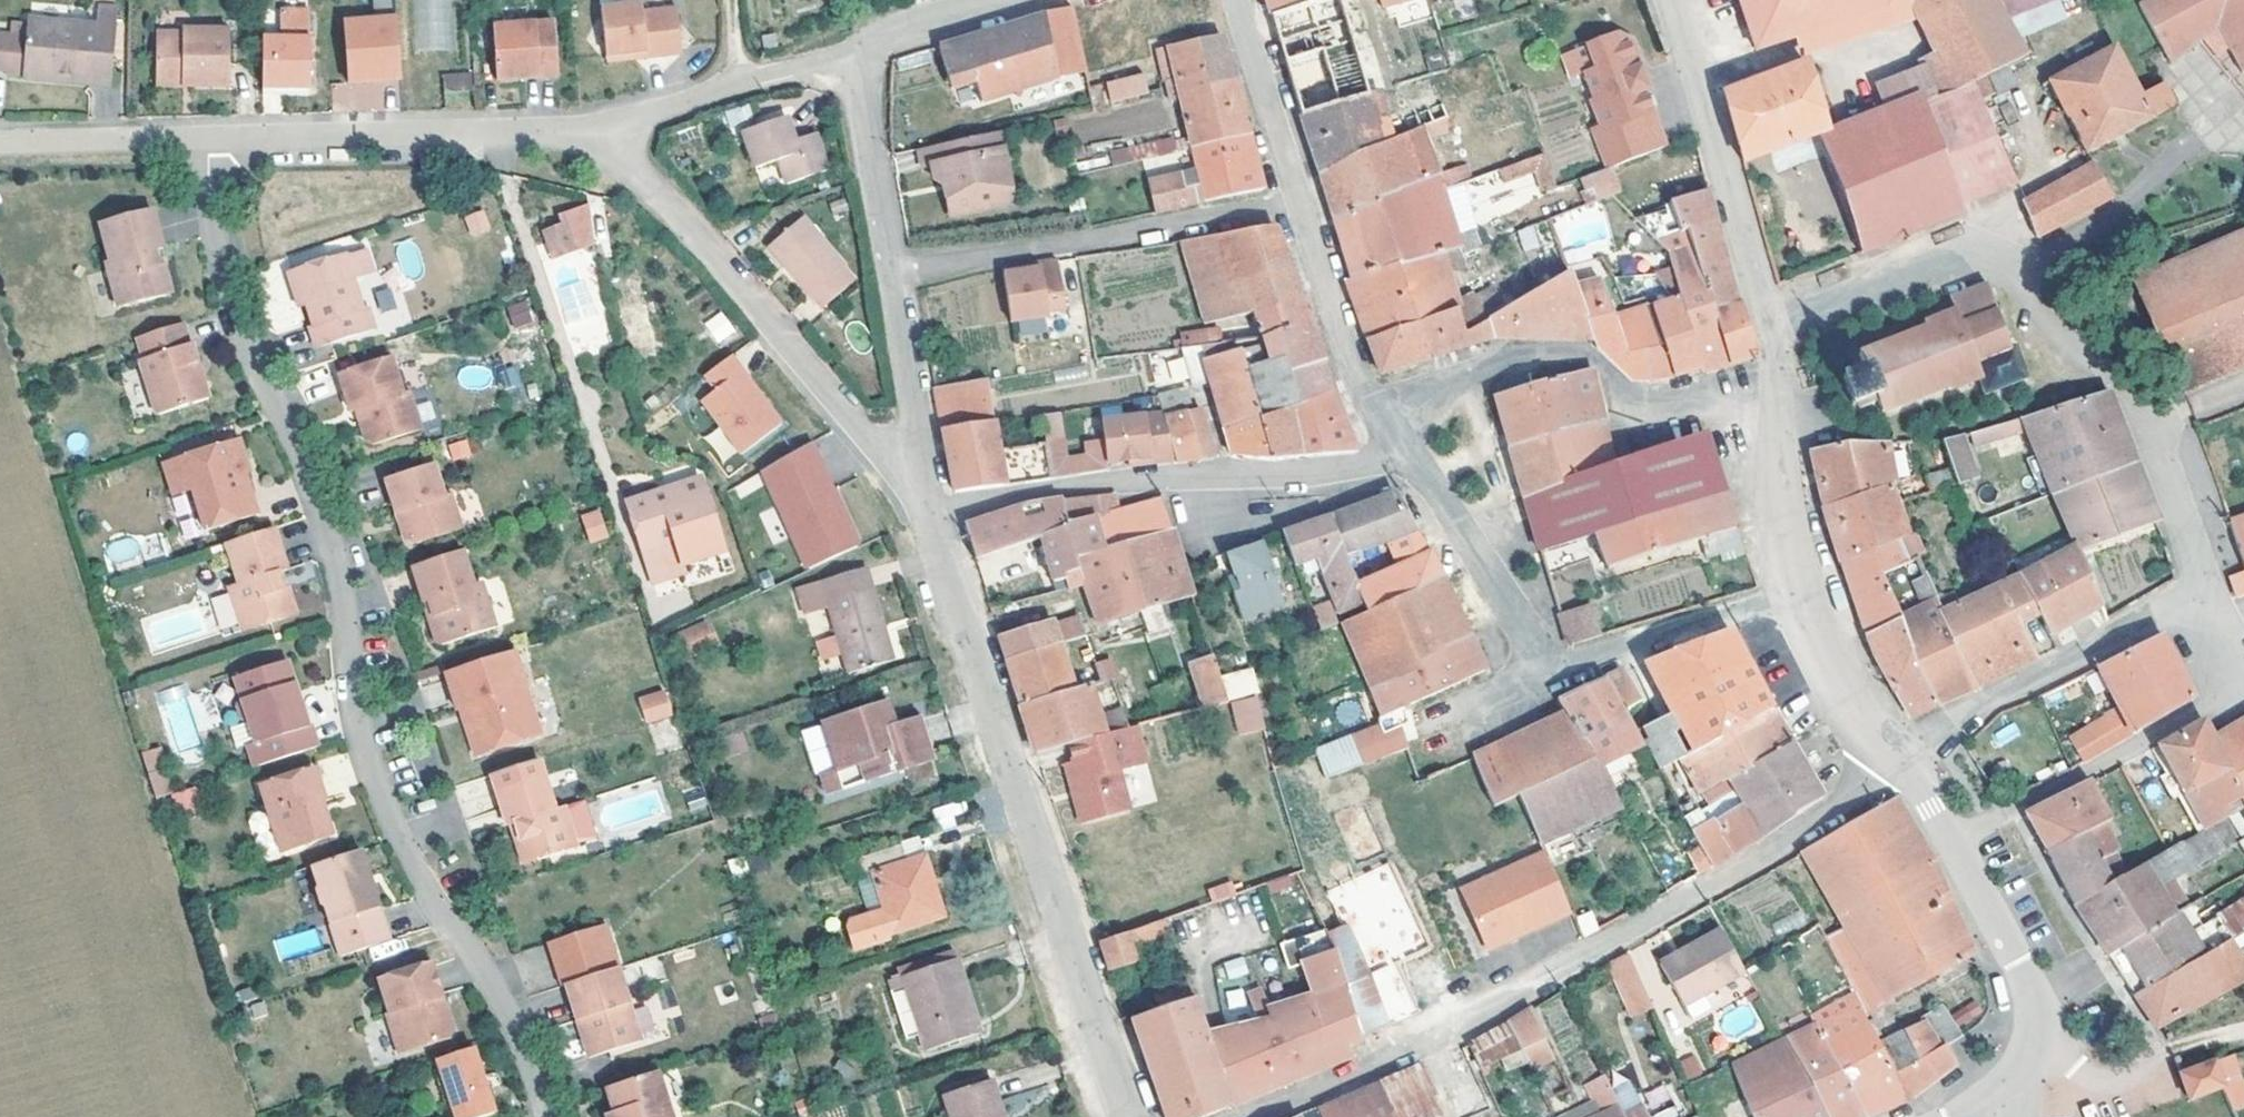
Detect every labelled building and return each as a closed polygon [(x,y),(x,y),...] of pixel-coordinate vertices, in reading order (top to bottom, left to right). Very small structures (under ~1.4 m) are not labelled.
[(262,20),(263,68),(309,67),(310,20),(307,21),(307,0),(280,0),(280,20),(262,20)] [(412,51),(454,50),(454,0),(412,0),(412,51)] [(1261,6),(1294,115),(1361,95),(1334,0),(1259,0),(1261,6)] [(1368,92),(1378,90),(1352,0),(1334,0),(1361,95),(1368,92)] [(1742,21),(1751,47),(1891,0),(1735,0),(1742,21)] [(1991,0),(1906,0),(1949,84),(1951,87),(1967,79),(2020,50),(1999,14),(1991,0)] [(1999,14),(2035,0),(1991,0),(1999,14)] [(2167,60),(2226,29),(2226,42),(2228,50),(2231,56),(2234,59),(2243,66),(2243,69),(2243,0),(2135,0),(2167,60)] [(374,4),(344,7),(349,66),(400,62),(396,3),(374,4)] [(106,68),(108,5),(90,4),(90,13),(72,12),(73,11),(16,10),(15,28),(0,28),(0,67),(106,68)] [(638,7),(596,11),(602,58),(635,54),(641,53),(642,60),(678,56),(673,11),(639,15),(638,7)] [(1037,15),(1051,76),(1077,69),(1064,7),(1037,15)] [(154,60),(201,60),(231,60),(231,14),(200,14),(192,15),(193,18),(154,19),(154,60)] [(1037,15),(932,47),(945,89),(969,81),(975,100),(1051,76),(1037,15)] [(555,80),(551,24),(490,28),(494,84),(524,82),(555,80)] [(1577,44),(1586,68),(1628,58),(1622,40),(1607,33),(1577,44)] [(1230,82),(1214,34),(1150,49),(1162,97),(1230,82)] [(2080,147),(2168,99),(2155,76),(2132,88),(2107,39),(2043,74),(2080,147)] [(635,54),(602,58),(603,64),(642,60),(641,53),(635,54)] [(1631,66),(1628,58),(1586,68),(1574,71),(1584,100),(1579,102),(1589,128),(1582,131),(1595,168),(1597,168),(1651,147),(1639,115),(1641,114),(1632,90),(1629,80),(1632,80),(1628,67),(1631,66)] [(1802,59),(1761,75),(1720,91),(1739,160),(1813,130),(1813,132),(1824,129),(1802,59)] [(308,78),(309,67),(263,68),(263,77),(308,78)] [(443,90),(470,88),(469,71),(442,73),(443,90)] [(1099,84),(1104,103),(1142,92),(1137,74),(1099,84)] [(1954,199),(2011,176),(1967,79),(1951,87),(1949,84),(1917,98),(1954,199)] [(1237,110),(1230,82),(1162,97),(1163,102),(1175,99),(1187,147),(1243,134),(1237,110)] [(1379,126),(1368,92),(1361,95),(1294,115),(1305,147),(1313,172),(1348,152),(1383,138),(1379,126)] [(1954,199),(1917,98),(1916,94),(1824,129),(1813,132),(1857,248),(1957,207),(1954,199)] [(1435,117),(1441,114),(1437,103),(1379,126),(1383,138),(1415,125),(1435,117)] [(754,168),(772,162),(775,161),(783,183),(823,169),(810,131),(790,138),(783,117),(740,131),(754,168)] [(1435,117),(1415,125),(1420,139),(1440,130),(1435,117)] [(1415,125),(1383,138),(1348,152),(1313,172),(1321,194),(1328,217),(1432,174),(1420,139),(1415,125)] [(997,179),(987,134),(914,150),(918,167),(925,166),(928,177),(931,180),(934,179),(942,178),(945,188),(936,190),(942,214),(992,204),(987,180),(997,179)] [(1250,163),(1243,134),(1187,147),(1193,170),(1200,200),(1256,188),(1250,163)] [(1113,160),(1177,149),(1175,138),(1111,149),(1113,160)] [(1551,183),(1539,151),(1492,168),(1497,181),(1530,169),(1538,189),(1551,183)] [(2088,156),(2016,197),(2030,231),(2105,190),(2088,156)] [(1459,164),(1432,174),(1437,189),(1464,178),(1459,164)] [(1606,191),(1597,168),(1595,168),(1584,173),(1589,184),(1594,196),(1606,191)] [(1200,200),(1193,170),(1176,174),(1183,204),(1200,200)] [(1589,184),(1584,173),(1575,177),(1580,188),(1589,184)] [(1183,204),(1176,174),(1143,182),(1150,212),(1183,204)] [(1437,189),(1432,174),(1328,217),(1339,249),(1348,275),(1441,252),(1454,249),(1457,248),(1437,189)] [(942,178),(934,179),(936,190),(945,188),(942,178)] [(1708,219),(1701,187),(1664,198),(1666,205),(1631,216),(1663,250),(1684,243),(1690,260),(1716,251),(1708,219)] [(113,303),(167,288),(140,194),(88,207),(113,303)] [(1485,197),(1490,209),(1495,207),(1491,195),(1485,197)] [(1490,209),(1485,197),(1464,205),(1471,223),(1492,215),(1490,209)] [(558,223),(560,228),(568,250),(594,241),(584,213),(558,223)] [(482,214),(466,219),(471,235),(487,230),(482,214)] [(833,262),(806,232),(791,215),(757,244),(802,295),(803,294),(813,304),(837,282),(826,269),(833,262)] [(1266,225),(1174,241),(1189,294),(1279,260),(1266,225)] [(1535,225),(1517,228),(1521,250),(1540,247),(1535,225)] [(2127,275),(2176,387),(2243,358),(2243,225),(2127,275)] [(568,250),(560,228),(539,235),(547,257),(568,250)] [(344,248),(351,269),(371,264),(364,242),(344,248)] [(1751,352),(1716,251),(1690,260),(1684,243),(1663,250),(1667,266),(1649,273),(1668,299),(1676,296),(1698,367),(1726,359),(1751,352)] [(351,269),(344,248),(344,246),(291,261),(298,286),(303,285),(310,311),(305,312),(312,334),(369,318),(363,295),(358,297),(351,269)] [(1449,303),(1441,252),(1348,275),(1339,277),(1350,309),(1360,336),(1413,319),(1450,308),(1449,303)] [(1286,279),(1279,260),(1189,294),(1197,322),(1248,308),(1257,335),(1300,316),(1286,279)] [(1048,261),(1032,263),(1032,271),(996,276),(1002,319),(1056,310),(1048,261)] [(1588,335),(1568,284),(1561,266),(1546,275),(1501,303),(1473,320),(1490,336),(1529,335),(1588,335)] [(1610,320),(1595,276),(1568,284),(1588,335),(1595,344),(1627,371),(1668,376),(1646,307),(1610,320)] [(1919,319),(1922,330),(1855,351),(1861,364),(1838,373),(1848,400),(1853,397),(1857,404),(1873,398),(1878,409),(1942,383),(1943,385),(1975,374),(1979,383),(1976,383),(1979,391),(1985,388),(1984,385),(2014,375),(2014,377),(2021,375),(2019,367),(2017,368),(2005,342),(2004,343),(1982,279),(1947,299),(1952,309),(1919,319)] [(1488,280),(1449,303),(1450,308),(1453,331),(1473,320),(1501,303),(1488,280)] [(380,313),(396,309),(390,286),(375,290),(380,313)] [(1676,296),(1668,299),(1646,307),(1668,376),(1684,371),(1698,367),(1676,296)] [(528,298),(506,306),(514,329),(536,322),(528,298)] [(1490,336),(1473,320),(1453,331),(1450,308),(1413,319),(1426,354),(1443,349),(1490,336)] [(181,311),(132,327),(154,404),(204,390),(181,311)] [(703,325),(720,345),(737,331),(719,311),(703,325)] [(1318,368),(1300,316),(1257,335),(1266,357),(1274,381),(1318,368)] [(1426,354),(1413,319),(1360,336),(1374,370),(1426,354)] [(1172,333),(1174,348),(1215,341),(1212,327),(1172,333)] [(1248,344),(1237,348),(1242,365),(1254,361),(1248,344)] [(391,348),(339,363),(349,399),(356,397),(367,434),(417,420),(405,378),(400,379),(391,348)] [(1274,381),(1266,357),(1254,361),(1242,365),(1237,348),(1200,359),(1198,352),(1181,357),(1191,387),(1207,382),(1221,425),(1252,416),(1327,394),(1318,368),(1274,381)] [(781,429),(730,361),(704,380),(715,395),(701,405),(742,458),(781,429)] [(515,365),(500,370),(507,389),(522,384),(515,365)] [(1597,419),(1586,365),(1490,394),(1497,421),(1505,446),(1597,419)] [(980,379),(929,388),(938,430),(989,421),(980,379)] [(2019,415),(2024,430),(2049,492),(2131,460),(2119,427),(2102,387),(2019,415)] [(1179,388),(1152,393),(1158,411),(1159,417),(1182,412),(1186,411),(1179,388)] [(1349,451),(1327,394),(1252,416),(1267,458),(1306,455),(1349,451)] [(1041,445),(1044,460),(1048,480),(1073,477),(1085,475),(1108,472),(1107,466),(1099,423),(1096,407),(1035,417),(1041,445)] [(1193,409),(1186,411),(1182,412),(1196,460),(1208,458),(1193,409)] [(1172,460),(1159,417),(1158,411),(1099,423),(1107,466),(1126,462),(1125,457),(1141,454),(1143,459),(1149,458),(1151,464),(1172,460)] [(1196,460),(1182,412),(1159,417),(1172,460),(1173,463),(1196,460)] [(2019,415),(1964,430),(1968,446),(2024,430),(2019,415)] [(1267,458),(1252,416),(1221,425),(1231,455),(1243,456),(1267,458)] [(1519,497),(1606,462),(1602,442),(1597,419),(1505,446),(1519,497)] [(995,451),(989,421),(938,430),(945,465),(951,492),(1002,485),(995,451)] [(227,450),(242,447),(237,429),(161,449),(170,484),(190,478),(201,517),(250,504),(239,463),(231,466),(227,450)] [(1698,431),(1606,462),(1519,497),(1535,548),(1589,531),(1600,567),(1638,556),(1652,551),(1696,537),(1730,526),(1698,431)] [(1939,437),(1957,481),(1973,474),(1955,432),(1939,437)] [(453,461),(472,455),(467,438),(447,444),(453,461)] [(1891,464),(1883,439),(1843,440),(1805,448),(1813,477),(1820,504),(1889,482),(1896,479),(1896,477),(1891,464)] [(807,569),(856,544),(806,445),(759,471),(807,569)] [(1048,480),(1044,460),(1041,445),(995,451),(1002,485),(1048,480)] [(231,466),(239,463),(246,462),(242,447),(227,450),(231,466)] [(441,485),(435,487),(425,453),(384,464),(394,502),(400,501),(407,526),(449,515),(441,485)] [(1125,457),(1126,462),(1128,467),(1151,464),(1149,458),(1143,459),(1141,454),(1125,457)] [(1916,470),(1912,457),(1891,464),(1896,477),(1916,470)] [(2131,460),(2049,492),(2069,543),(2073,541),(2074,544),(2152,513),(2143,490),(2131,460)] [(1908,532),(1889,482),(1820,504),(1831,536),(1839,560),(1868,548),(1908,532)] [(680,578),(678,572),(720,558),(693,485),(624,511),(650,589),(680,578)] [(1112,510),(1107,494),(1058,500),(1065,524),(1093,516),(1112,510)] [(1388,495),(1325,517),(1339,554),(1408,528),(1399,512),(1388,495)] [(1168,529),(1158,499),(1120,508),(1112,510),(1093,516),(1102,547),(1114,544),(1168,529)] [(964,542),(970,559),(1036,538),(1065,524),(1058,500),(1024,506),(959,526),(964,542)] [(599,508),(580,515),(590,543),(609,536),(599,508)] [(2224,515),(2241,564),(2243,572),(2243,508),(2224,515)] [(293,598),(287,579),(283,580),(278,561),(283,560),(286,559),(274,516),(224,532),(237,573),(227,576),(240,620),(289,605),(293,598)] [(1093,516),(1065,524),(1036,538),(1048,582),(1059,578),(1063,576),(1062,573),(1077,569),(1073,555),(1102,547),(1093,516)] [(1298,526),(1277,533),(1289,565),(1313,557),(1329,602),(1305,611),(1313,632),(1331,623),(1328,614),(1356,601),(1349,582),(1339,554),(1325,517),(1298,526)] [(879,525),(869,530),(872,536),(882,531),(879,525)] [(1737,544),(1730,526),(1696,537),(1702,555),(1737,544)] [(1349,582),(1421,550),(1408,528),(1339,554),(1349,582)] [(1175,550),(1168,529),(1114,544),(1136,612),(1143,634),(1164,628),(1156,604),(1189,594),(1175,550)] [(107,545),(116,571),(141,562),(132,536),(107,545)] [(431,608),(426,610),(433,631),(440,635),(494,618),(479,572),(471,574),(460,540),(409,556),(420,592),(425,590),(431,608)] [(1278,600),(1257,540),(1238,547),(1220,553),(1228,572),(1231,580),(1224,583),(1235,614),(1278,600)] [(2069,543),(2016,572),(2035,606),(2036,609),(2043,606),(2047,630),(2083,608),(2090,622),(2104,616),(2074,544),(2073,541),(2069,543)] [(1136,612),(1114,544),(1102,547),(1073,555),(1077,569),(1081,586),(1093,626),(1136,612)] [(1868,548),(1839,560),(1852,598),(1863,631),(1900,613),(1889,591),(1868,548)] [(1424,549),(1421,550),(1349,582),(1356,601),(1359,610),(1436,575),(1430,562),(1424,549)] [(1652,551),(1638,556),(1642,568),(1656,564),(1652,551)] [(283,580),(287,579),(288,579),(283,560),(278,561),(283,580)] [(1562,563),(1542,570),(1555,614),(1576,607),(1562,563)] [(2243,581),(2243,572),(2241,564),(2229,568),(2236,584),(2243,581)] [(884,661),(874,628),(879,627),(860,566),(817,581),(818,585),(794,593),(801,615),(824,607),(845,673),(884,661)] [(1081,586),(1077,569),(1062,573),(1063,576),(1059,578),(1064,591),(1081,586)] [(1231,580),(1228,572),(1221,575),(1224,583),(1231,580)] [(2035,606),(2016,572),(1941,608),(1939,609),(1973,681),(2008,665),(2032,653),(2024,612),(2035,606)] [(1463,633),(1436,575),(1359,610),(1337,621),(1365,682),(1463,633)] [(1936,597),(1927,575),(1914,581),(1923,603),(1936,597)] [(425,590),(420,592),(426,610),(431,608),(425,590)] [(1939,609),(1941,608),(1936,597),(1923,603),(1900,613),(1932,700),(1949,692),(1973,681),(1939,609)] [(1586,603),(1576,607),(1555,614),(1565,644),(1597,634),(1586,603)] [(1900,613),(1863,631),(1869,649),(1904,713),(1932,700),(1900,613)] [(1049,623),(995,638),(1002,659),(1056,645),(1049,623)] [(874,628),(884,661),(889,658),(879,627),(874,628)] [(1683,644),(1641,660),(1668,711),(1642,725),(1650,739),(1666,731),(1679,757),(1768,708),(1726,628),(1683,644)] [(704,629),(679,642),(684,651),(689,661),(714,648),(704,629)] [(2156,631),(2094,664),(2119,713),(2128,730),(2189,694),(2174,665),(2156,631)] [(1471,649),(1463,633),(1365,682),(1379,712),(1380,714),(1390,710),(1404,703),(1478,668),(1480,668),(1471,649)] [(475,736),(484,742),(531,727),(535,718),(510,640),(441,663),(453,701),(458,699),(461,711),(467,712),(475,736)] [(679,642),(670,647),(674,656),(684,651),(679,642)] [(1065,672),(1056,645),(1002,659),(1010,683),(1017,705),(1071,690),(1065,672)] [(239,736),(245,759),(312,738),(305,713),(299,715),(283,651),(223,668),(229,687),(224,692),(229,708),(237,709),(244,735),(239,736)] [(1184,662),(1198,709),(1223,702),(1208,654),(1184,662)] [(411,665),(414,672),(430,667),(441,663),(438,656),(411,665)] [(1100,682),(1117,676),(1110,657),(1093,663),(1100,682)] [(1092,664),(1065,672),(1071,690),(1071,692),(1086,689),(1099,685),(1092,664)] [(1554,698),(1561,710),(1608,784),(1614,781),(1619,778),(1615,770),(1609,758),(1640,744),(1619,709),(1636,699),(1619,668),(1581,685),(1572,690),(1554,698)] [(657,683),(631,691),(638,712),(663,704),(657,683)] [(1098,725),(1086,689),(1071,692),(1071,690),(1017,705),(1024,726),(1032,753),(1066,744),(1102,734),(1098,725)] [(1258,695),(1229,701),(1237,735),(1266,728),(1258,695)] [(458,699),(453,701),(468,747),(484,742),(475,736),(467,712),(461,711),(458,699)] [(875,734),(891,728),(883,703),(866,710),(875,734)] [(1413,729),(1407,711),(1404,703),(1390,710),(1399,735),(1413,729)] [(1218,707),(1194,714),(1202,741),(1226,735),(1218,707)] [(669,708),(648,716),(655,736),(676,729),(669,708)] [(1777,722),(1768,708),(1679,757),(1678,757),(1698,792),(1725,776),(1789,742),(1777,722)] [(875,734),(866,710),(843,717),(838,714),(833,717),(832,722),(790,736),(812,802),(930,760),(916,720),(891,728),(875,734)] [(1404,748),(1399,735),(1390,710),(1380,714),(1379,712),(1377,714),(1373,716),(1372,720),(1372,724),(1374,729),(1310,752),(1322,777),(1404,748)] [(1611,790),(1608,784),(1561,710),(1534,722),(1504,736),(1468,753),(1489,804),(1512,793),(1535,840),(1618,801),(1611,790)] [(2209,733),(2214,742),(2220,754),(2240,791),(2238,792),(2242,799),(2243,801),(2243,711),(2230,720),(2209,733)] [(2067,765),(2128,730),(2119,713),(2060,748),(2067,765)] [(2175,777),(2191,769),(2185,757),(2214,742),(2209,733),(2200,717),(2155,741),(2163,757),(2175,777)] [(740,719),(723,721),(727,753),(744,751),(740,719)] [(1121,719),(1098,725),(1102,734),(1124,729),(1121,719)] [(1994,729),(1998,744),(2020,737),(2017,723),(1994,729)] [(1140,724),(1124,729),(1102,734),(1066,744),(1071,760),(1062,763),(1068,782),(1075,780),(1080,795),(1073,797),(1080,819),(1127,805),(1115,767),(1149,762),(1140,724)] [(1666,731),(1650,739),(1646,741),(1652,753),(1660,767),(1678,757),(1679,757),(1666,731)] [(156,739),(138,744),(144,765),(157,761),(163,759),(156,739)] [(1646,741),(1640,744),(1609,758),(1615,770),(1652,753),(1646,741)] [(1802,764),(1789,742),(1725,776),(1732,789),(1740,801),(1760,834),(1820,794),(1802,764)] [(516,829),(512,831),(519,853),(573,837),(560,797),(552,799),(536,747),(487,762),(503,816),(507,814),(511,813),(516,829)] [(2240,791),(2220,754),(2191,769),(2175,777),(2187,801),(2200,825),(2225,812),(2228,810),(2226,807),(2222,801),(2238,792),(2240,791)] [(157,761),(144,765),(152,789),(165,785),(157,761)] [(318,793),(309,762),(259,776),(272,822),(276,820),(281,841),(325,829),(315,794),(318,793)] [(2104,816),(2086,777),(2022,810),(2030,825),(2042,848),(2099,818),(2104,816)] [(1075,780),(1068,782),(1073,797),(1080,795),(1075,780)] [(1608,784),(1611,790),(1617,786),(1614,781),(1608,784)] [(170,794),(176,814),(202,808),(196,787),(170,794)] [(1889,795),(1798,848),(1834,907),(1928,858),(1889,795)] [(2242,799),(2226,807),(2228,810),(2225,812),(2241,835),(2243,833),(2243,801),(2242,799)] [(1760,834),(1740,801),(1713,817),(1732,850),(1760,834)] [(511,813),(507,814),(512,831),(516,829),(511,813)] [(1732,850),(1713,817),(1688,831),(1701,853),(1707,864),(1723,855),(1732,850)] [(2071,900),(2109,877),(2095,852),(2113,843),(2099,818),(2042,848),(2053,868),(2071,900)] [(1545,844),(1553,862),(1582,850),(1574,831),(1545,844)] [(2178,837),(2163,845),(2142,857),(2156,880),(2191,861),(2178,837)] [(352,842),(305,856),(312,881),(307,882),(314,903),(318,901),(328,935),(377,923),(352,842)] [(892,929),(941,914),(920,855),(904,862),(895,843),(853,857),(860,877),(871,873),(882,905),(853,916),(850,923),(858,948),(888,936),(892,929)] [(2095,852),(2109,877),(2126,867),(2113,843),(2095,852)] [(1458,890),(1484,947),(1567,909),(1541,852),(1458,890)] [(1694,872),(1707,864),(1701,853),(1688,860),(1694,872)] [(2156,880),(2142,857),(2126,867),(2109,877),(2071,900),(2083,918),(2105,951),(2172,908),(2156,880)] [(1928,858),(1834,907),(1842,921),(1886,995),(1972,951),(1952,907),(1940,882),(1928,858)] [(1389,862),(1355,877),(1378,931),(1395,924),(1406,950),(1424,942),(1389,862)] [(1207,888),(1211,902),(1236,895),(1231,881),(1207,888)] [(2200,950),(2175,906),(2172,908),(2105,951),(2116,967),(2132,990),(2200,950)] [(1585,907),(1570,915),(1570,917),(1578,934),(1595,925),(1585,907)] [(1162,917),(1123,932),(1130,950),(1169,935),(1162,917)] [(557,975),(562,974),(604,960),(591,919),(543,934),(557,975)] [(1886,995),(1842,921),(1820,933),(1850,990),(1856,1000),(1861,1010),(1888,998),(1886,995)] [(1340,925),(1321,933),(1356,1033),(1377,1024),(1340,925)] [(1742,961),(1720,926),(1686,946),(1689,951),(1664,967),(1681,997),(1701,986),(1742,961)] [(1356,1033),(1321,933),(1319,929),(1278,944),(1286,967),(1300,963),(1311,991),(1266,1007),(1259,988),(1244,993),(1254,1020),(1206,1038),(1230,1104),(1349,1052),(1345,1041),(1357,1036),(1356,1033)] [(1123,932),(1099,942),(1107,971),(1134,960),(1130,950),(1123,932)] [(2226,934),(2200,950),(2132,990),(2139,1002),(2153,1022),(2243,974),(2243,963),(2226,934)] [(1660,960),(1664,967),(1689,951),(1686,946),(1660,960)] [(1624,948),(1604,960),(1628,1009),(1648,1000),(1624,948)] [(373,967),(381,1000),(378,1000),(381,1015),(384,1014),(392,1041),(443,1026),(422,953),(373,967)] [(1243,955),(1219,963),(1225,981),(1249,973),(1243,955)] [(582,1020),(578,1026),(585,1048),(637,1031),(614,957),(604,960),(562,974),(574,1011),(579,1009),(582,1020)] [(899,978),(902,988),(917,994),(925,1020),(918,1032),(924,1051),(970,1035),(963,1017),(972,1014),(953,959),(899,978)] [(1701,986),(1681,997),(1688,1009),(1708,998),(1701,986)] [(902,988),(918,1032),(925,1020),(917,994),(902,988)] [(1850,990),(1813,1009),(1818,1018),(1856,1000),(1850,990)] [(1130,1015),(1152,1081),(1165,1116),(1196,1116),(1230,1104),(1206,1038),(1190,996),(1130,1015)] [(1952,1010),(1959,1026),(1984,1015),(1977,999),(1952,1010)] [(1856,1000),(1818,1018),(1864,1112),(1882,1104),(1906,1094),(1892,1068),(1877,1039),(1861,1010),(1856,1000)] [(1916,1013),(1919,1017),(1936,1041),(1941,1037),(1942,1040),(1959,1030),(1938,1001),(1916,1013)] [(643,1036),(654,1032),(645,1005),(633,1009),(643,1036)] [(579,1009),(574,1011),(578,1026),(582,1020),(579,1009)] [(1519,1012),(1507,1020),(1518,1045),(1531,1038),(1519,1012)] [(978,1032),(972,1014),(963,1017),(970,1035),(978,1032)] [(1892,1068),(1936,1041),(1919,1017),(1877,1039),(1892,1068)] [(1789,1033),(1830,1116),(1853,1116),(1864,1112),(1818,1018),(1789,1033)] [(1507,1020),(1485,1032),(1497,1056),(1518,1045),(1507,1020)] [(1485,1032),(1466,1041),(1477,1065),(1497,1056),(1485,1032)] [(1789,1033),(1731,1061),(1753,1116),(1830,1116),(1789,1033)] [(1892,1068),(1906,1094),(1929,1076),(1953,1056),(1942,1040),(1941,1037),(1936,1041),(1892,1068)] [(465,1040),(425,1052),(444,1116),(457,1116),(486,1109),(465,1040)] [(2227,1051),(2210,1058),(2218,1075),(2234,1066),(2227,1051)] [(1678,1060),(1688,1080),(1703,1072),(1694,1053),(1678,1060)] [(2210,1058),(2178,1070),(2183,1085),(2187,1094),(2188,1096),(2222,1084),(2218,1075),(2210,1058)] [(602,1078),(608,1100),(613,1116),(672,1116),(655,1060),(602,1078)] [(1347,1092),(1359,1116),(1426,1116),(1438,1113),(1430,1093),(1434,1091),(1419,1060),(1347,1092)] [(990,1079),(940,1097),(947,1116),(1003,1116),(990,1079)] [(1588,1090),(1599,1112),(1619,1102),(1608,1081),(1588,1090)] [(1641,1104),(1648,1116),(1681,1116),(1669,1091),(1641,1104)] [(1314,1106),(1319,1116),(1359,1116),(1347,1092),(1314,1106)] [(608,1100),(603,1101),(608,1116),(613,1116),(608,1100)] [(1599,1112),(1588,1116),(1626,1116),(1624,1112),(1619,1102),(1599,1112)] [(1641,1104),(1624,1112),(1626,1116),(1648,1116),(1641,1104)]
